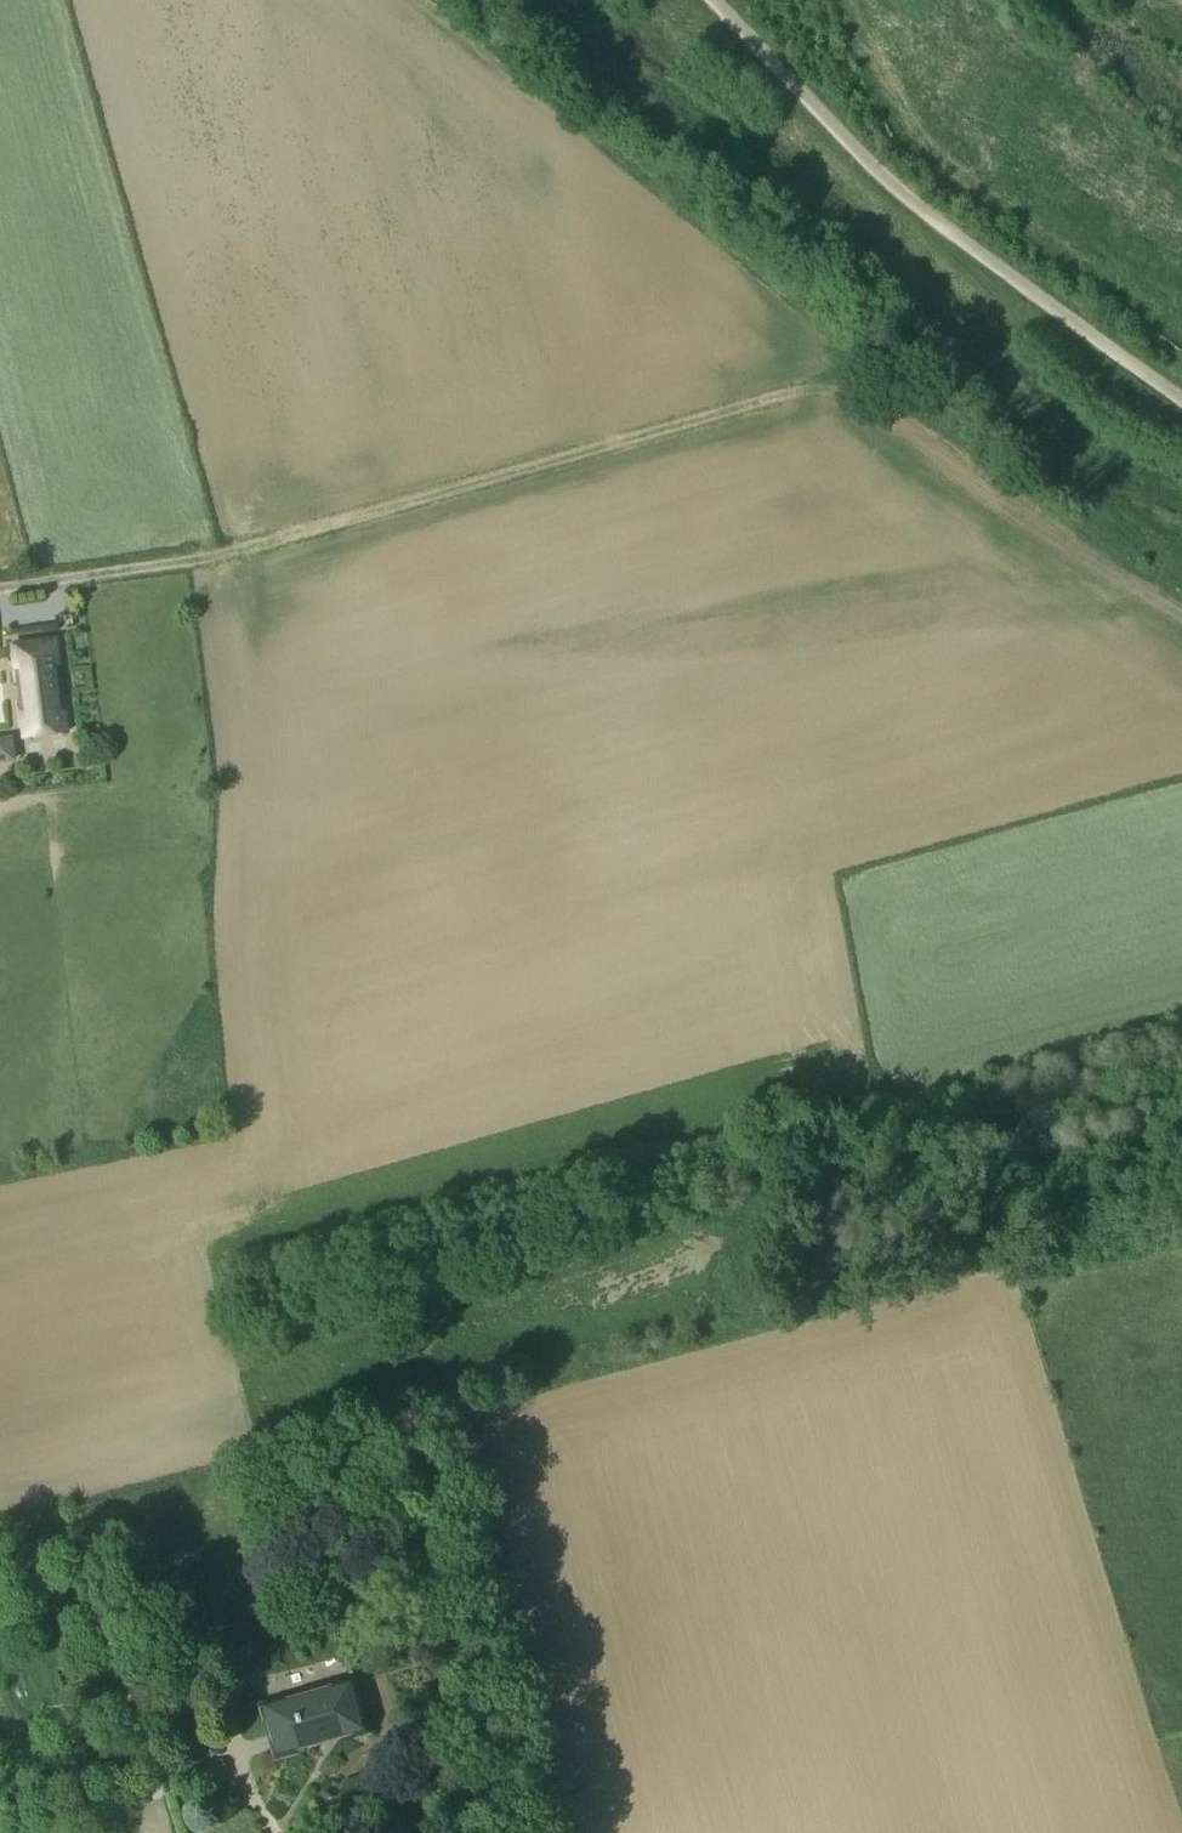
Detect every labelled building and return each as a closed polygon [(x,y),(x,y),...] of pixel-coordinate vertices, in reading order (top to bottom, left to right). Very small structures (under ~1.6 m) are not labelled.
[(27,739),(67,734),(62,694),(59,694),(55,666),(58,666),(55,641),(15,646),(19,683),(21,683),(23,700),(22,701),(27,739)] [(264,1707),(277,1756),(366,1732),(353,1683),(264,1707)] [(225,1759),(206,1762),(208,1776),(227,1773),(225,1759)] [(133,1781),(95,1797),(106,1821),(143,1805),(133,1781)]
